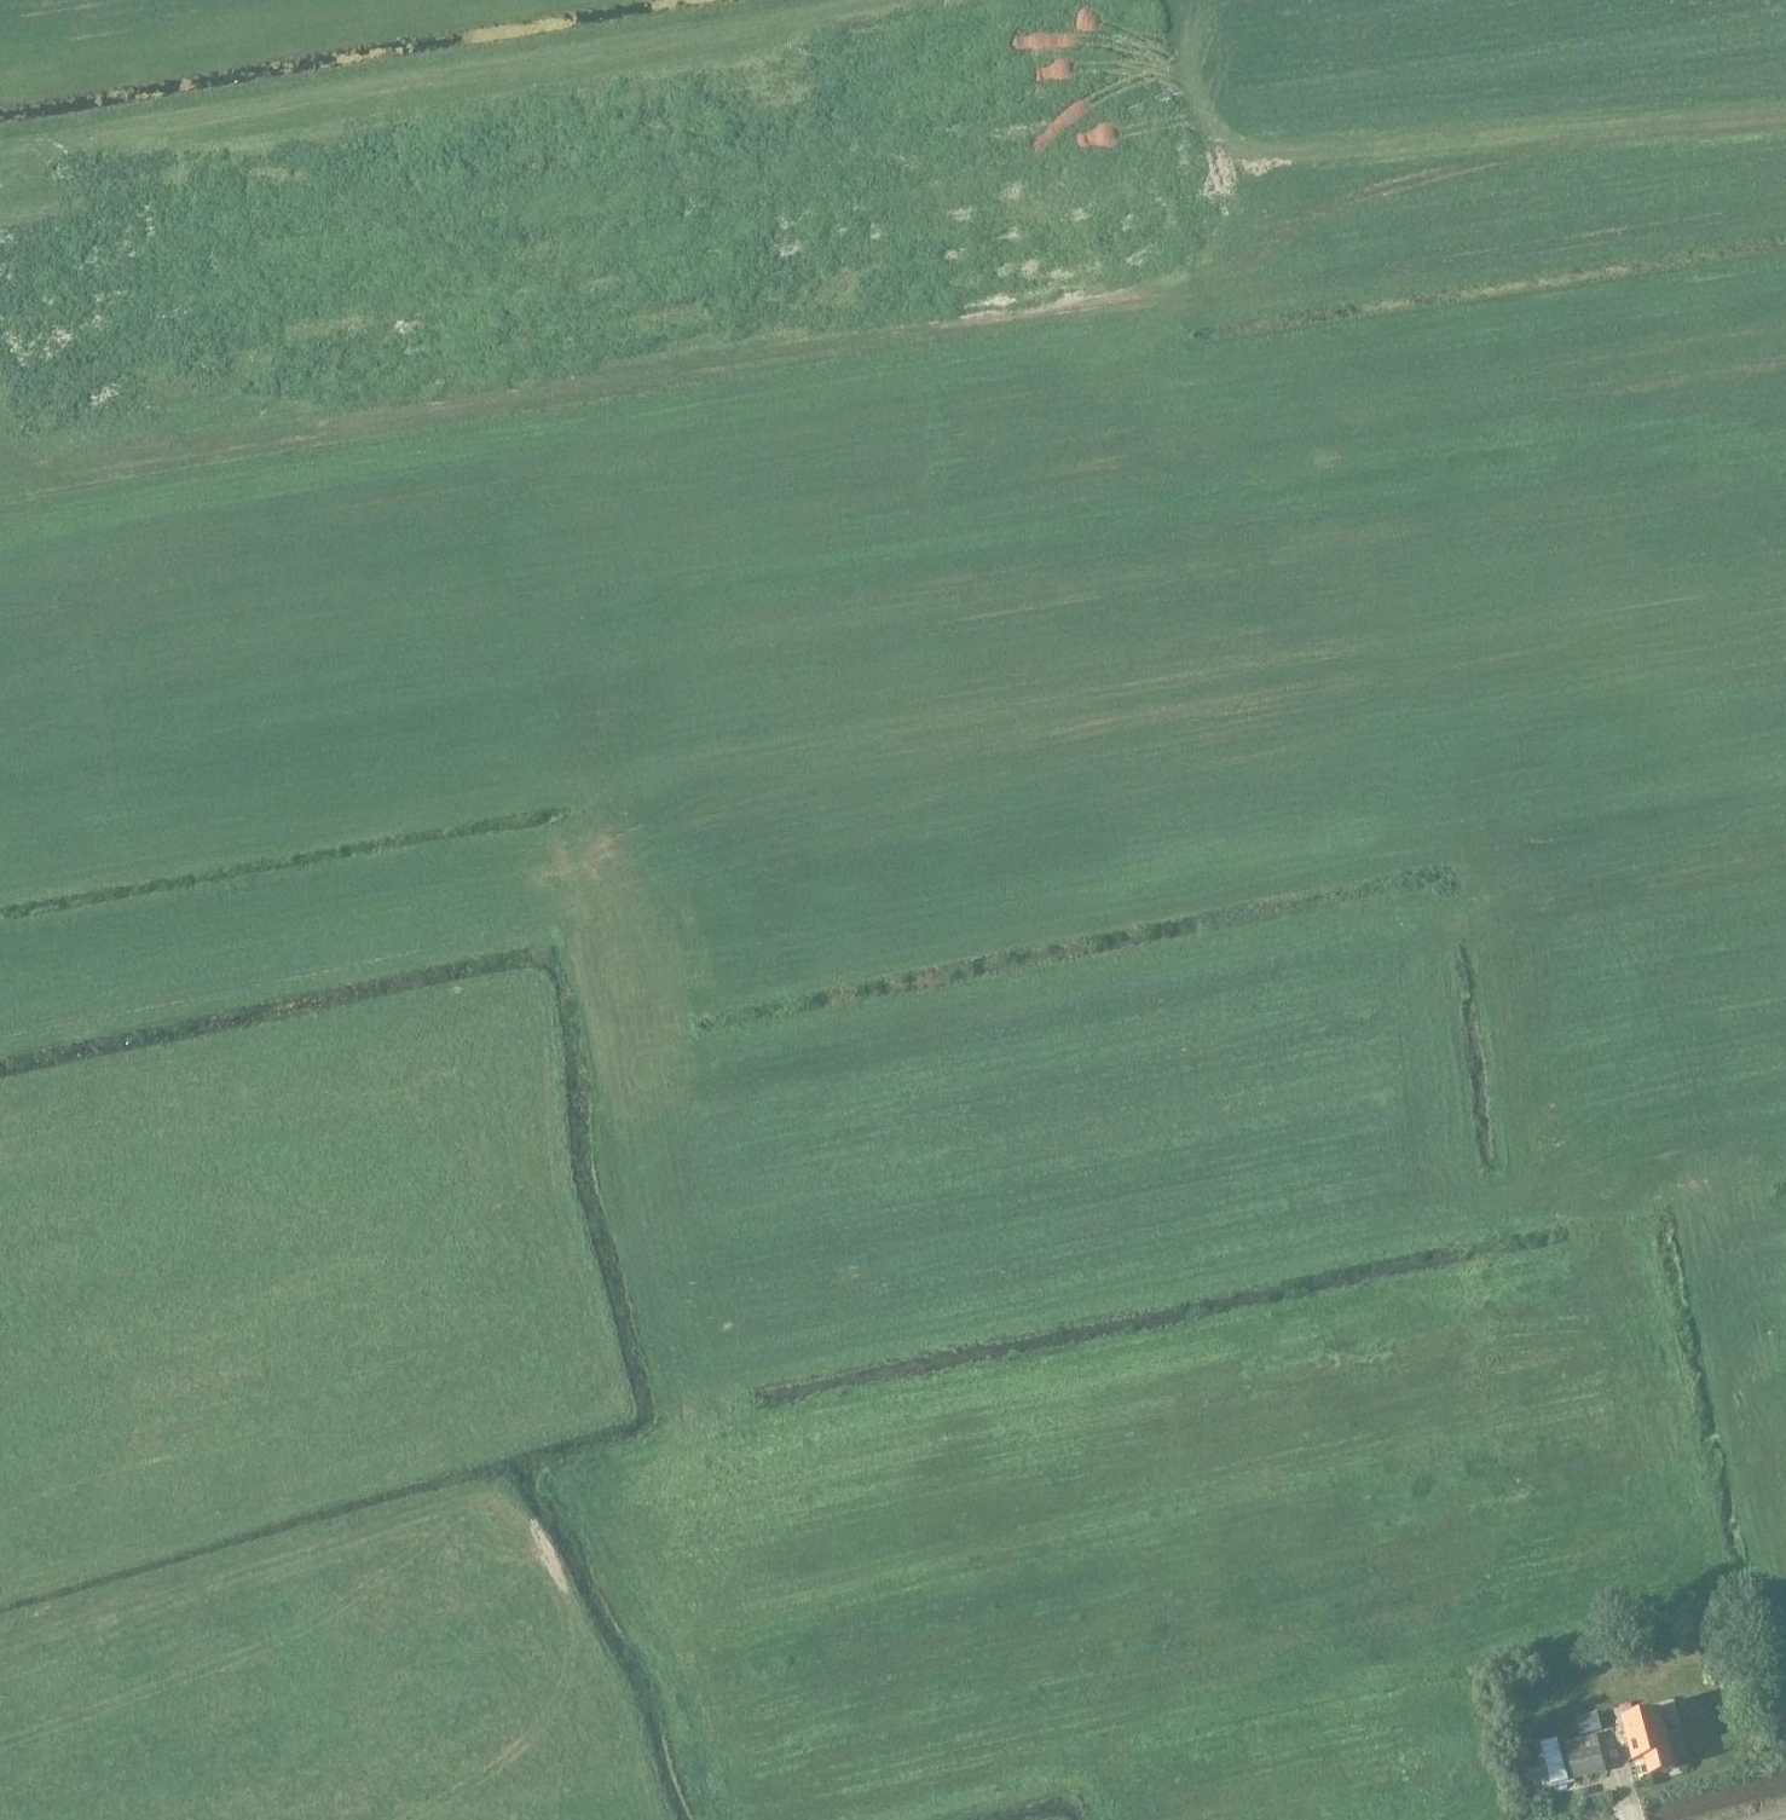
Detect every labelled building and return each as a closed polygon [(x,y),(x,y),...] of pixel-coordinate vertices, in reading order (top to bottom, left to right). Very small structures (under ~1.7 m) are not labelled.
[(1644,1757),(1649,1774),(1674,1767),(1659,1709),(1622,1720),(1634,1760),(1644,1757)] [(1565,1744),(1574,1780),(1606,1772),(1597,1736),(1565,1744)]
